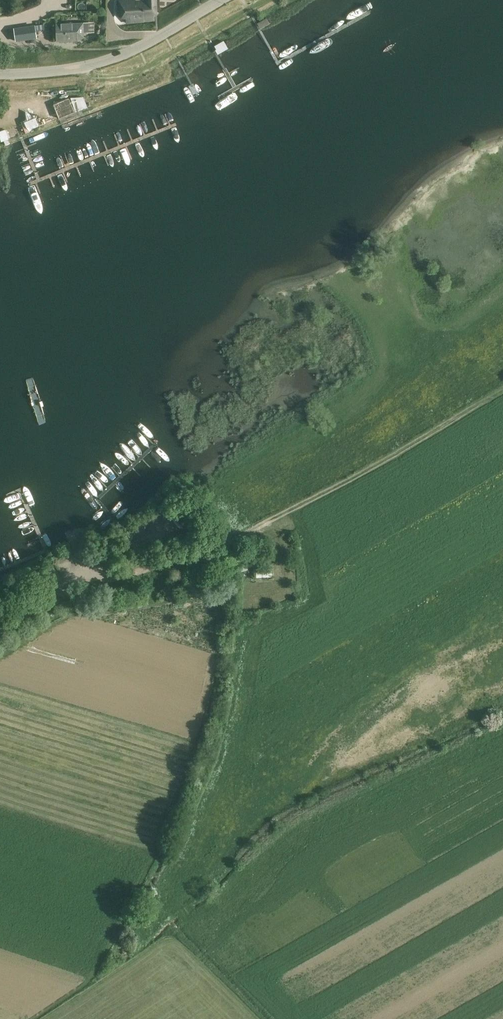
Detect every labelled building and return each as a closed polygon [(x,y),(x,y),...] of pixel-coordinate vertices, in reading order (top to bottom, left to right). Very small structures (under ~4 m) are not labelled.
[(118,0),(118,16),(125,16),(126,22),(154,20),(154,15),(156,15),(155,0),(119,0),(118,0)] [(56,24),(57,41),(77,40),(83,37),(83,33),(94,32),(94,22),(83,23),(56,24)] [(16,41),(36,38),(34,26),(14,29),(16,41)] [(216,46),(220,54),(231,48),(227,40),(216,46)] [(54,101),(59,114),(75,108),(69,94),(54,101)] [(5,145),(10,143),(3,128),(0,129),(0,139),(1,142),(3,141),(5,145)] [(184,525),(173,510),(166,514),(177,531),(184,525)]
